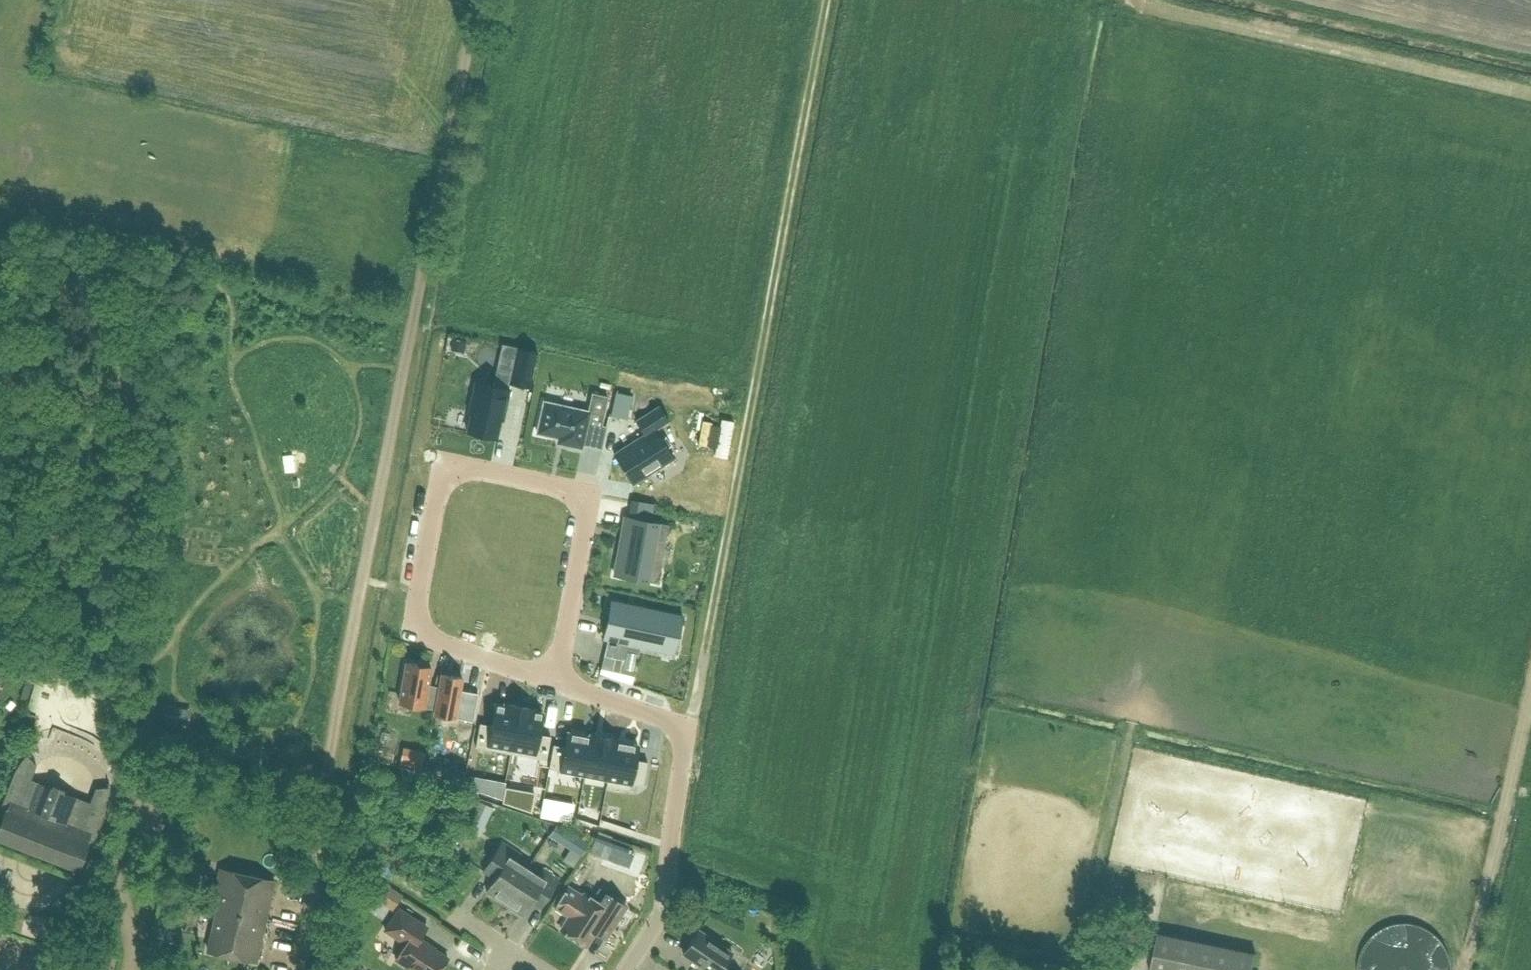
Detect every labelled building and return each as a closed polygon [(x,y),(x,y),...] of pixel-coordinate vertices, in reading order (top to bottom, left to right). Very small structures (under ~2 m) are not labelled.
[(529,387),(537,351),(516,346),(508,382),(529,387)] [(509,388),(474,381),(467,411),(470,412),(466,431),(496,438),(500,418),(503,419),(509,388)] [(542,402),(536,432),(558,437),(556,442),(581,448),(586,424),(599,426),(606,397),(591,394),(587,412),(542,402)] [(643,437),(612,457),(632,487),(672,461),(653,431),(666,422),(657,409),(634,424),(643,437)] [(720,419),(713,454),(725,457),(732,421),(720,419)] [(657,583),(660,567),(649,565),(654,538),(665,539),(668,524),(625,516),(622,532),(620,540),(614,575),(657,583)] [(682,617),(611,601),(603,637),(607,638),(604,655),(623,659),(627,643),(674,653),(682,617)] [(434,708),(439,686),(427,683),(430,666),(406,661),(398,702),(434,708)] [(461,677),(441,673),(439,686),(434,708),(434,713),(454,717),(461,677)] [(478,700),(466,697),(464,706),(477,709),(478,700)] [(479,722),(475,746),(510,753),(519,706),(505,703),(504,705),(495,704),(491,725),(479,722)] [(532,710),(533,708),(519,706),(510,753),(545,759),(550,735),(538,733),(542,712),(532,710)] [(552,744),(548,767),(584,774),(591,734),(590,734),(590,736),(567,732),(564,746),(552,744)] [(591,734),(584,774),(607,778),(614,738),(591,734)] [(614,738),(607,778),(642,785),(647,761),(635,759),(637,745),(615,741),(615,738),(614,738)] [(13,772),(0,806),(0,808),(5,810),(0,823),(0,839),(77,869),(78,867),(77,867),(87,842),(92,844),(106,809),(108,801),(109,794),(109,786),(108,782),(107,782),(108,786),(95,787),(89,802),(75,797),(76,796),(74,795),(74,798),(60,792),(62,789),(53,785),(51,789),(38,784),(39,782),(38,781),(37,783),(30,780),(36,764),(27,755),(30,752),(29,751),(24,756),(20,761),(16,766),(13,772)] [(557,822),(548,835),(580,856),(589,842),(557,822)] [(504,902),(526,867),(515,860),(520,853),(501,841),(482,870),(494,878),(486,890),(504,902)] [(526,867),(504,902),(522,914),(530,901),(540,908),(559,878),(542,867),(538,874),(526,867)] [(209,910),(215,911),(206,950),(256,962),(274,880),(219,868),(209,910)] [(592,872),(584,878),(593,891),(601,885),(592,872)] [(373,880),(367,890),(396,909),(403,899),(373,880)] [(610,928),(625,906),(598,888),(591,898),(583,893),(582,895),(568,886),(555,906),(569,915),(560,928),(586,944),(600,922),(610,928)] [(418,938),(426,926),(398,908),(384,929),(405,943),(395,958),(413,969),(438,969),(447,957),(418,938)] [(1451,967),(1451,963),(1450,958),(1449,954),(1447,950),(1446,947),(1444,943),(1441,940),(1438,937),(1435,934),(1431,930),(1423,925),(1419,924),(1414,923),(1410,922),(1406,922),(1402,922),(1397,922),(1392,923),(1384,926),(1380,928),(1376,931),(1373,934),(1369,938),(1366,942),(1364,945),(1362,949),(1359,955),(1358,961),(1357,969),(1451,969),(1451,967)] [(708,969),(728,969),(722,966),(731,952),(698,929),(682,953),(708,969)] [(1160,969),(1250,969),(1255,946),(1157,929),(1150,968),(1160,969)]
